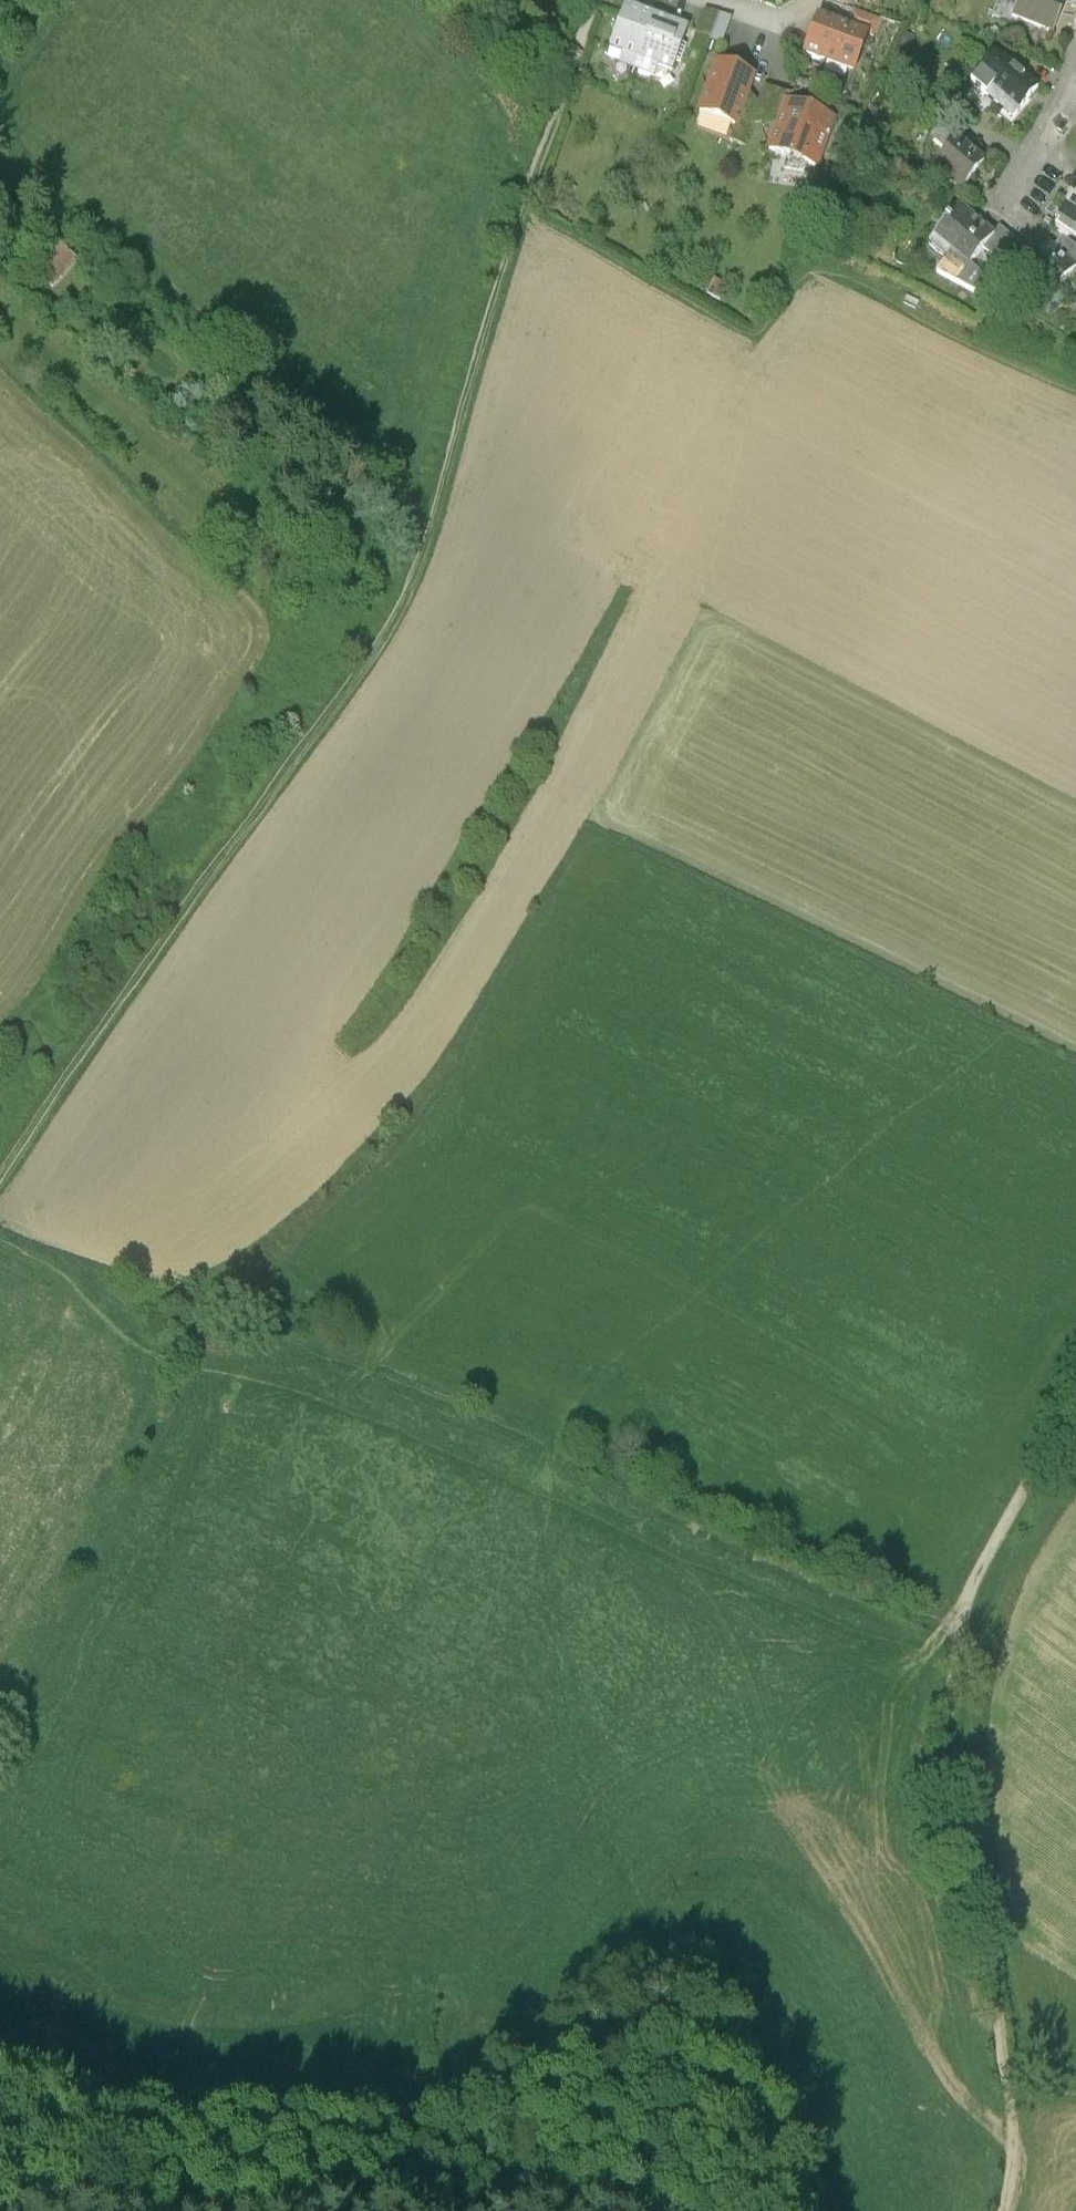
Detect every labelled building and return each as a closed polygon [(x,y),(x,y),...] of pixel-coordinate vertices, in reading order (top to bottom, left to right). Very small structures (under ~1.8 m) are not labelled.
[(1009,36),(1019,10),(1002,3),(990,34),(1008,41),(1009,36)] [(1009,36),(1050,52),(1063,20),(1022,4),(1019,10),(1009,36)] [(633,71),(634,72),(654,19),(625,8),(609,51),(622,56),(619,65),(633,71)] [(687,31),(654,19),(634,72),(653,79),(657,69),(671,74),(675,63),(680,65),(686,49),(681,47),(687,31)] [(852,19),(846,36),(865,43),(872,46),(878,29),(852,19)] [(729,27),(717,23),(707,48),(720,52),(729,27)] [(846,36),(817,26),(804,61),(852,79),(865,43),(846,36)] [(752,82),(717,68),(699,116),(734,130),(745,100),(752,82)] [(991,73),(967,101),(994,124),(996,123),(1010,135),(1034,107),(1005,82),(1004,84),(991,73)] [(773,143),(785,112),(787,107),(762,97),(759,105),(749,134),(773,143)] [(759,105),(745,100),(734,130),(727,149),(741,154),(749,134),(759,105)] [(831,129),(785,112),(773,143),(768,158),(785,164),(806,172),(815,175),(831,129)] [(928,169),(937,178),(954,159),(952,143),(931,155),(929,157),(927,161),(926,164),(927,167),(928,169)] [(981,182),(954,159),(937,178),(930,186),(957,210),(981,182)] [(782,178),(804,182),(806,172),(785,164),(782,178)] [(1075,207),(1056,237),(1058,238),(1072,247),(1075,244),(1075,245),(1075,208),(1075,207)] [(991,256),(990,255),(955,226),(942,242),(942,243),(926,262),(944,277),(949,270),(967,284),(968,283),(981,268),(991,256)] [(1063,262),(1072,247),(1058,238),(1052,248),(1054,256),(1060,260),(1063,262)] [(64,248),(39,277),(55,291),(80,262),(64,248)] [(995,248),(990,255),(991,256),(981,268),(1005,289),(1019,268),(995,248)] [(1050,270),(1071,289),(1075,284),(1075,271),(1063,262),(1060,260),(1050,270)] [(1050,270),(1045,265),(1032,279),(1021,291),(1021,292),(1047,315),(1071,289),(1050,270)] [(968,283),(967,284),(949,270),(944,277),(933,289),(972,311),(984,296),(968,283)]
